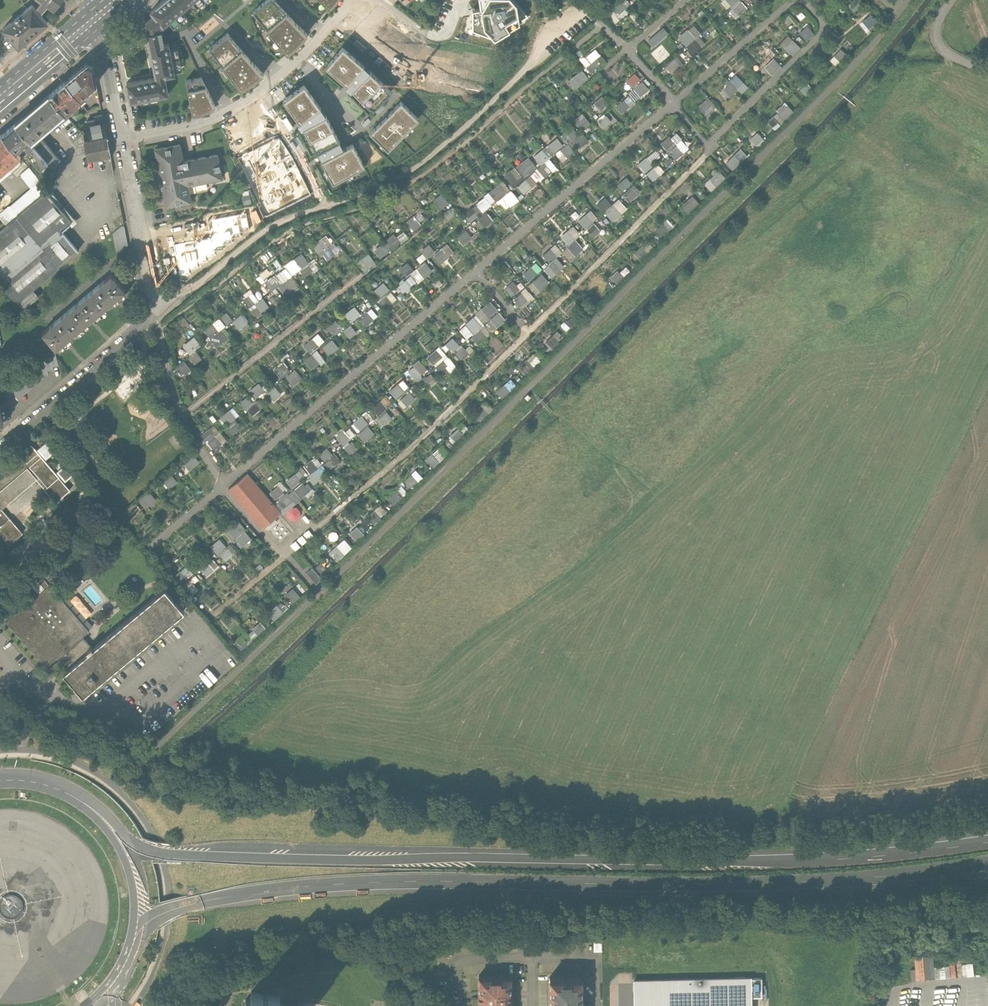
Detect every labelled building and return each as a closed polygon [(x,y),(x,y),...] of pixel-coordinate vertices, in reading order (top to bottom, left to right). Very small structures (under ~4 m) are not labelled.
[(36,8),(40,13),(47,4),(54,9),(61,0),(42,0),(36,8)] [(187,6),(182,0),(164,0),(151,11),(154,15),(163,26),(187,6)] [(275,0),(266,0),(253,11),(287,54),(296,47),(303,40),(307,34),(275,0)] [(472,10),(472,16),(472,29),(494,37),(509,28),(519,22),(528,17),(516,3),(514,0),(479,0),(480,8),(472,10)] [(749,6),(744,0),(724,0),(723,1),(737,17),(749,6)] [(36,8),(32,4),(3,29),(8,34),(9,36),(10,38),(12,40),(13,41),(19,47),(47,22),(40,13),(36,8)] [(145,23),(147,35),(161,32),(160,29),(163,26),(154,15),(145,23)] [(483,81),(488,58),(465,53),(464,57),(424,48),(387,20),(376,35),(401,56),(420,62),(419,64),(460,73),(460,76),(483,81)] [(801,32),(809,41),(817,33),(809,24),(801,32)] [(680,33),(685,44),(703,35),(698,25),(680,33)] [(663,28),(648,41),(653,46),(668,33),(663,28)] [(147,35),(151,56),(170,52),(169,43),(163,44),(161,32),(147,35)] [(263,74),(227,33),(209,48),(241,90),(252,83),(263,74)] [(782,42),(794,55),(803,47),(791,34),(782,42)] [(342,47),(325,67),(347,85),(349,82),(351,84),(354,87),(352,90),(373,110),(391,91),(367,68),(366,67),(342,47)] [(598,49),(585,60),(593,70),(606,59),(598,49)] [(841,49),(830,60),(838,67),(848,56),(841,49)] [(175,75),(170,52),(151,56),(155,77),(165,77),(175,75)] [(775,74),(784,64),(772,53),(763,63),(775,74)] [(676,60),(669,66),(675,72),(681,65),(676,60)] [(87,62),(65,81),(78,99),(80,102),(86,96),(84,94),(96,84),(92,65),(87,62)] [(583,68),(571,80),(578,88),(591,76),(583,68)] [(639,72),(628,77),(633,86),(643,81),(639,72)] [(733,96),(739,90),(743,94),(751,86),(738,73),(727,82),(730,85),(726,89),(733,96)] [(168,95),(165,77),(155,77),(126,83),(130,102),(136,101),(168,95)] [(215,105),(202,77),(186,80),(191,110),(192,114),(204,111),(215,105)] [(65,81),(49,94),(64,112),(66,114),(72,108),(80,102),(78,99),(65,81)] [(630,91),(636,100),(652,89),(645,81),(630,91)] [(808,82),(800,90),(807,97),(815,90),(808,82)] [(304,84),(283,100),(299,123),(302,120),(304,123),(306,126),(303,127),(317,153),(319,152),(321,157),(322,158),(323,160),(321,161),(333,183),(364,166),(353,144),(344,148),(342,145),(339,140),(325,115),(323,111),(320,107),(304,84)] [(49,94),(31,110),(46,127),(64,112),(49,94)] [(604,95),(590,106),(600,119),(599,120),(605,128),(615,120),(607,111),(613,106),(604,95)] [(707,114),(718,106),(711,97),(700,105),(707,114)] [(624,113),(632,105),(626,99),(617,106),(624,113)] [(401,101),(370,132),(388,150),(418,118),(401,101)] [(778,112),(767,122),(775,130),(795,112),(785,102),(776,110),(778,112)] [(38,134),(46,127),(31,110),(15,123),(30,141),(38,134)] [(586,113),(576,118),(582,129),(592,124),(586,113)] [(86,121),(90,140),(107,137),(102,115),(94,117),(94,120),(86,121)] [(261,119),(241,132),(266,176),(283,210),(310,197),(292,161),(279,142),(274,145),(269,138),(272,136),(261,119)] [(15,123),(2,134),(16,150),(24,144),(28,150),(26,152),(39,169),(48,162),(30,141),(15,123)] [(562,149),(569,158),(590,139),(584,132),(579,136),(571,127),(562,135),(569,142),(562,149)] [(757,132),(749,140),(756,148),(765,140),(757,132)] [(0,136),(0,173),(7,166),(10,169),(21,160),(19,157),(20,155),(16,150),(2,134),(0,136)] [(61,161),(38,134),(30,141),(48,162),(53,167),(61,161)] [(670,151),(679,143),(671,134),(662,143),(670,151)] [(107,137),(90,140),(84,141),(88,161),(110,156),(107,137)] [(541,162),(566,145),(560,137),(535,154),(541,162)] [(180,144),(155,149),(166,207),(191,202),(188,185),(222,179),(218,155),(183,161),(180,144)] [(671,151),(678,159),(687,152),(680,144),(671,151)] [(741,149),(725,163),(733,171),(749,156),(741,149)] [(647,156),(639,165),(647,172),(655,164),(647,156)] [(532,157),(518,166),(526,177),(539,168),(532,157)] [(551,157),(538,169),(546,178),(559,167),(551,157)] [(506,174),(513,183),(524,175),(517,166),(506,174)] [(648,183),(664,176),(659,166),(643,173),(648,183)] [(40,181),(29,167),(20,175),(31,188),(40,181)] [(719,170),(705,184),(712,191),(726,178),(719,170)] [(526,194),(540,183),(533,174),(519,185),(526,194)] [(628,176),(619,183),(625,190),(634,182),(628,176)] [(506,180),(464,212),(471,221),(513,190),(506,180)] [(10,206),(18,215),(44,193),(48,190),(40,181),(31,188),(10,206)] [(625,194),(632,201),(643,190),(636,183),(625,194)] [(500,200),(509,209),(521,198),(513,189),(500,200)] [(0,230),(0,282),(17,302),(31,289),(78,249),(62,230),(70,223),(44,193),(18,215),(0,230)] [(436,200),(443,208),(450,202),(443,194),(436,200)] [(613,194),(610,198),(615,203),(619,198),(613,194)] [(251,202),(249,195),(242,196),(243,203),(251,202)] [(692,195),(679,208),(688,217),(701,204),(692,195)] [(629,207),(620,198),(614,204),(607,196),(598,204),(615,221),(629,207)] [(580,220),(587,228),(600,216),(592,209),(580,220)] [(421,221),(426,217),(421,210),(407,221),(415,230),(423,224),(421,221)] [(488,210),(480,217),(487,226),(495,219),(488,210)] [(176,256),(180,280),(249,230),(245,212),(207,220),(209,230),(173,237),(172,233),(167,234),(168,242),(170,257),(176,256)] [(479,217),(467,227),(474,236),(486,226),(479,217)] [(669,218),(655,231),(664,240),(671,233),(669,231),(676,225),(669,218)] [(595,222),(588,229),(596,237),(603,229),(595,222)] [(117,254),(128,244),(124,223),(113,233),(117,254)] [(563,235),(571,244),(583,233),(575,224),(563,235)] [(464,244),(474,237),(467,228),(457,235),(464,244)] [(381,258),(410,235),(405,230),(398,236),(396,233),(375,250),(381,258)] [(327,261),(341,251),(329,233),(314,243),(327,261)] [(552,262),(570,245),(563,237),(544,254),(552,262)] [(564,251),(573,260),(586,247),(578,238),(564,251)] [(647,241),(635,254),(642,261),(654,248),(647,241)] [(443,263),(456,250),(448,242),(435,255),(443,263)] [(429,258),(437,251),(430,243),(422,250),(429,258)] [(303,252),(294,259),(302,269),(310,262),(303,252)] [(424,253),(418,257),(422,262),(428,258),(424,253)] [(553,277),(567,265),(558,256),(545,268),(553,277)] [(270,263),(277,273),(285,267),(277,258),(270,263)] [(428,260),(412,272),(420,282),(435,270),(428,260)] [(401,268),(407,276),(416,269),(409,261),(401,268)] [(310,264),(302,271),(308,278),(316,271),(310,264)] [(526,272),(533,278),(540,271),(533,265),(526,272)] [(278,285),(285,294),(299,283),(286,267),(266,282),(272,289),(278,285)] [(618,270),(611,277),(618,284),(630,273),(625,268),(620,272),(618,270)] [(50,325),(42,332),(55,348),(65,340),(90,319),(115,297),(125,289),(111,273),(50,325)] [(538,293),(552,282),(545,273),(531,284),(538,293)] [(399,285),(404,292),(419,282),(413,274),(399,285)] [(516,280),(506,286),(512,295),(522,289),(516,280)] [(382,296),(392,288),(385,281),(376,289),(382,296)] [(514,299),(522,307),(535,295),(527,286),(514,299)] [(38,297),(31,289),(17,302),(23,309),(38,297)] [(598,289),(588,298),(595,307),(601,302),(599,300),(605,295),(598,289)] [(385,307),(399,299),(393,290),(380,298),(385,307)] [(245,298),(250,306),(260,300),(255,292),(245,298)] [(267,299),(251,304),(255,316),(271,310),(267,299)] [(493,301),(460,328),(468,337),(501,310),(493,301)] [(347,315),(354,321),(363,311),(355,305),(347,315)] [(366,325),(376,320),(371,309),(360,314),(366,325)] [(229,312),(222,316),(227,324),(233,321),(229,312)] [(502,312),(473,335),(480,343),(508,320),(502,312)] [(234,321),(242,330),(251,322),(243,313),(234,321)] [(573,313),(560,325),(568,333),(581,321),(573,313)] [(204,330),(211,337),(227,325),(221,317),(204,330)] [(338,319),(329,326),(335,335),(344,328),(338,319)] [(351,338),(359,331),(352,323),(345,330),(351,338)] [(558,330),(544,343),(552,351),(565,338),(558,330)] [(210,348),(225,339),(221,331),(205,340),(210,348)] [(312,353),(327,340),(320,332),(305,345),(312,353)] [(472,335),(469,338),(473,342),(468,347),(466,345),(457,353),(463,359),(480,344),(472,335)] [(454,336),(447,343),(457,353),(464,346),(454,336)] [(189,354),(202,348),(196,337),(183,343),(189,354)] [(324,346),(331,355),(341,347),(334,338),(324,346)] [(436,366),(450,355),(442,345),(428,356),(436,366)] [(196,364),(205,357),(199,349),(190,357),(196,364)] [(319,349),(306,359),(314,370),(327,360),(319,349)] [(58,365),(55,352),(14,387),(16,397),(18,400),(33,387),(32,384),(38,383),(38,379),(43,378),(43,375),(48,374),(48,371),(54,370),(53,366),(58,365)] [(527,358),(518,367),(527,376),(536,367),(527,358)] [(422,359),(409,369),(417,379),(430,369),(422,359)] [(282,378),(292,370),(284,361),(275,369),(282,378)] [(295,369),(287,376),(295,385),(303,377),(295,369)] [(405,378),(391,390),(398,397),(411,385),(405,378)] [(510,378),(496,391),(503,399),(517,386),(510,378)] [(257,397),(266,390),(260,382),(251,389),(257,397)] [(276,401),(284,394),(276,385),(268,392),(276,401)] [(398,398),(400,400),(412,389),(411,387),(398,398)] [(240,401),(253,416),(264,406),(259,401),(266,395),(272,402),(275,400),(266,390),(258,398),(252,391),(240,401)] [(400,401),(406,408),(418,397),(412,391),(400,401)] [(395,417),(386,408),(393,401),(387,395),(374,407),(381,414),(376,419),(384,427),(395,417)] [(484,401),(471,414),(478,422),(492,409),(484,401)] [(231,410),(218,420),(230,435),(243,426),(231,410)] [(369,410),(352,424),(359,432),(376,418),(369,410)] [(464,423),(447,439),(454,446),(471,430),(464,423)] [(366,442),(377,433),(370,424),(359,433),(366,442)] [(215,425),(200,436),(213,453),(228,441),(215,425)] [(345,445),(358,434),(351,426),(338,436),(345,445)] [(0,480),(0,533),(10,545),(23,533),(2,509),(37,479),(57,502),(71,490),(32,445),(21,455),(24,459),(0,480)] [(326,460),(334,454),(330,447),(321,453),(326,460)] [(437,447),(424,459),(432,468),(445,456),(437,447)] [(337,454),(327,460),(331,466),(341,460),(337,454)] [(193,455),(184,464),(190,471),(200,462),(193,455)] [(317,456),(306,464),(312,473),(324,465),(317,456)] [(305,476),(310,474),(306,464),(301,466),(305,476)] [(417,469),(404,481),(411,489),(424,477),(417,469)] [(297,471),(285,481),(292,489),(304,478),(297,471)] [(171,473),(162,481),(170,489),(179,481),(171,473)] [(249,474),(229,491),(263,531),(283,514),(275,505),(249,474)] [(282,500),(275,505),(283,514),(302,498),(294,489),(291,493),(281,481),(269,492),(276,500),(279,497),(282,500)] [(303,482),(294,489),(302,498),(314,489),(308,482),(305,485),(303,482)] [(402,485),(387,499),(394,506),(409,493),(402,485)] [(150,491),(139,500),(146,508),(157,499),(150,491)] [(135,504),(123,514),(129,521),(141,511),(135,504)] [(381,504),(369,515),(376,523),(389,512),(381,504)] [(229,523),(222,530),(232,541),(236,538),(243,546),(252,538),(246,531),(248,529),(239,519),(231,526),(229,523)] [(363,521),(350,534),(356,541),(370,529),(363,521)] [(221,538),(210,547),(223,562),(234,553),(221,538)] [(343,540),(330,552),(338,561),(346,554),(344,552),(349,547),(343,540)] [(213,559),(199,572),(205,578),(219,566),(213,559)] [(321,563),(315,568),(322,576),(328,571),(321,563)] [(312,569),(307,573),(316,584),(322,579),(312,569)] [(49,585),(5,622),(45,669),(57,659),(83,637),(89,632),(49,585)] [(68,670),(62,675),(74,688),(82,698),(96,687),(99,684),(184,612),(164,588),(93,649),(68,670)] [(293,589),(283,597),(292,607),(301,598),(293,589)] [(280,601),(265,616),(273,624),(288,609),(280,601)] [(261,622),(246,634),(254,643),(268,631),(261,622)] [(242,636),(233,644),(242,654),(252,646),(242,636)] [(87,642),(83,637),(57,659),(58,661),(47,671),(49,674),(51,676),(64,665),(68,670),(93,649),(87,642)] [(917,955),(918,978),(938,977),(937,954),(917,955)] [(515,976),(480,976),(480,1005),(515,1005),(515,996),(515,976)] [(634,979),(634,1005),(753,1005),(752,977),(634,979)] [(582,979),(548,980),(549,1005),(583,1005),(582,979)] [(283,1005),(278,1005),(280,997),(252,993),(251,1000),(246,999),(245,1005),(283,1005)]
